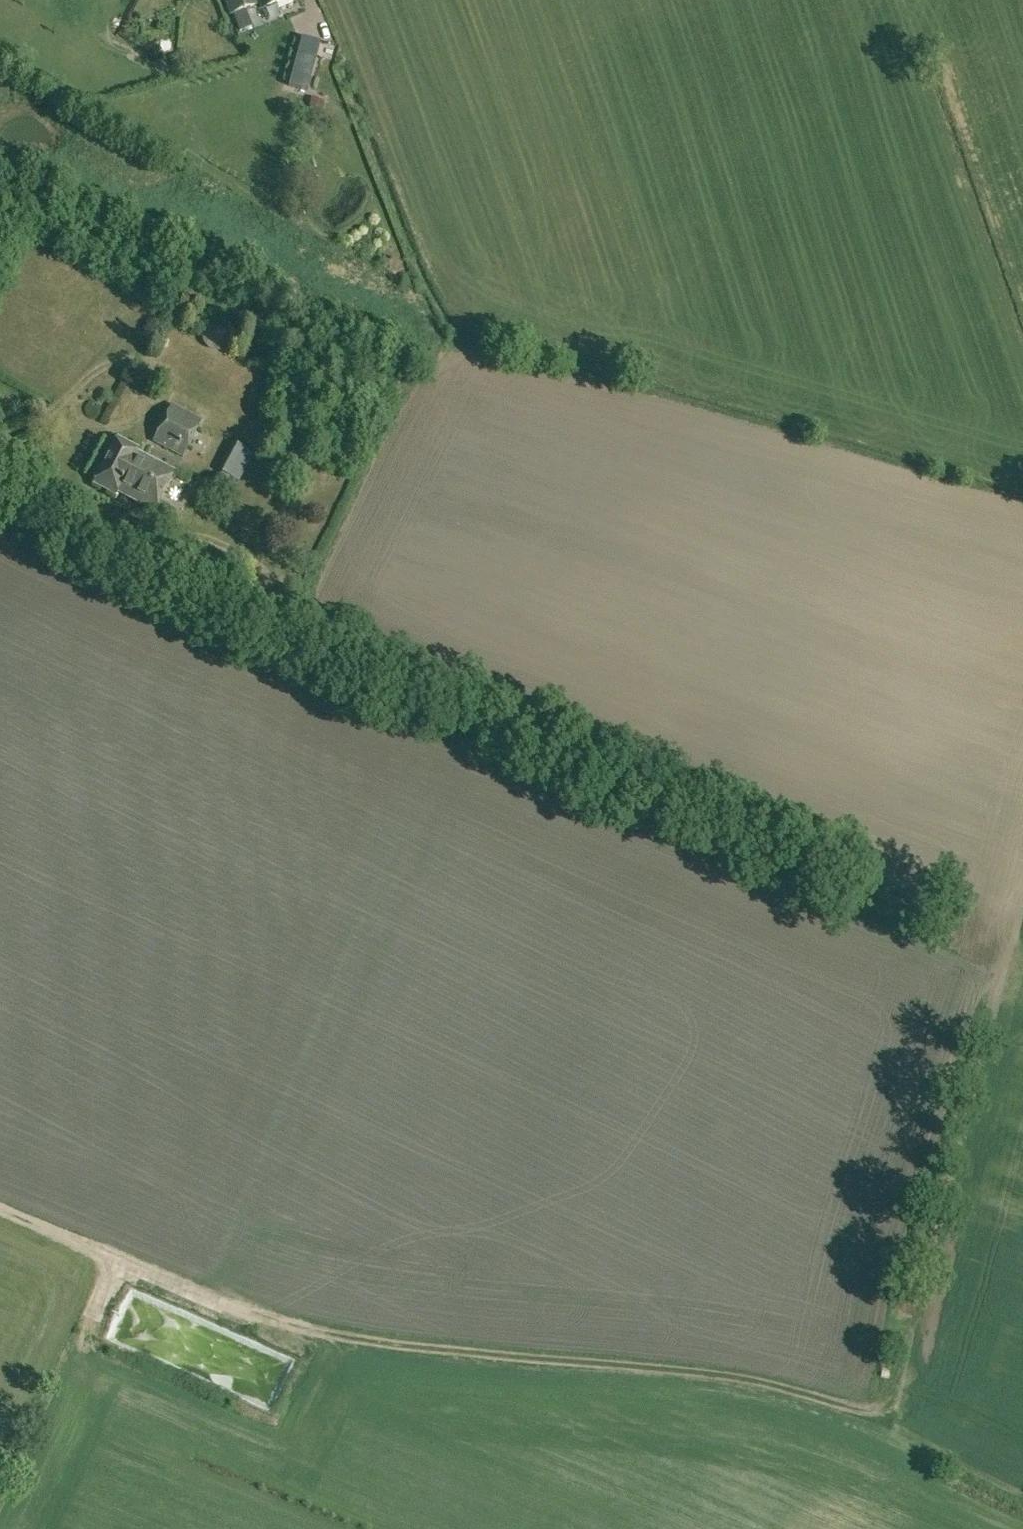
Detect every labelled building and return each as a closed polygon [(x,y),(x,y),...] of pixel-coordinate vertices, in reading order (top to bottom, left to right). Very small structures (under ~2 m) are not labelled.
[(263,9),(285,0),(260,0),(263,9)] [(320,43),(303,38),(289,86),(307,91),(320,43)] [(325,101),(312,98),(310,107),(323,110),(325,101)] [(213,350),(217,350),(221,350),(225,349),(228,347),(231,344),(233,339),(234,335),(234,330),(233,327),(231,323),(228,321),(224,319),(220,318),(215,318),(211,319),(207,322),(204,325),(203,328),(202,332),(202,336),(203,341),(206,344),(209,348),(213,350)] [(152,441),(183,457),(201,420),(170,404),(152,441)] [(116,491),(155,511),(175,471),(136,451),(137,450),(116,439),(93,483),(115,494),(116,491)] [(297,465),(301,458),(292,453),(288,460),(297,465)] [(219,516),(246,505),(233,473),(206,484),(219,516)]
